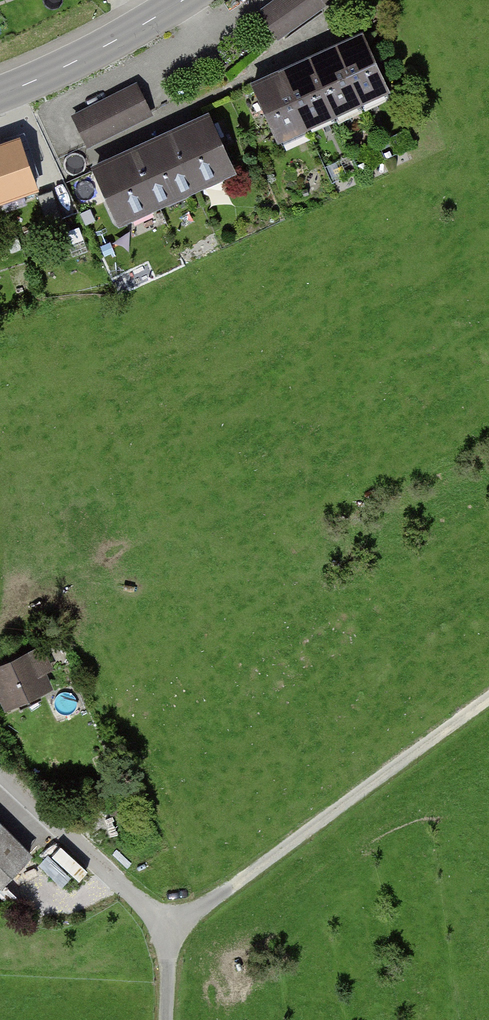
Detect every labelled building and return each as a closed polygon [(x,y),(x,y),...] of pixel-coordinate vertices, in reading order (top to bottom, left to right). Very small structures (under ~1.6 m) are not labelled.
[(277,37),(328,0),(276,0),(259,12),(277,37)] [(362,34),(253,84),(278,138),(387,89),(362,34)] [(74,118),(87,145),(150,113),(137,86),(74,118)] [(206,117),(96,166),(123,225),(232,176),(206,117)] [(35,185),(19,140),(0,147),(0,198),(35,185)] [(62,218),(52,190),(37,195),(47,223),(62,218)] [(0,666),(0,691),(7,706),(49,687),(32,651),(0,666)] [(28,856),(0,829),(0,885),(28,856)]
